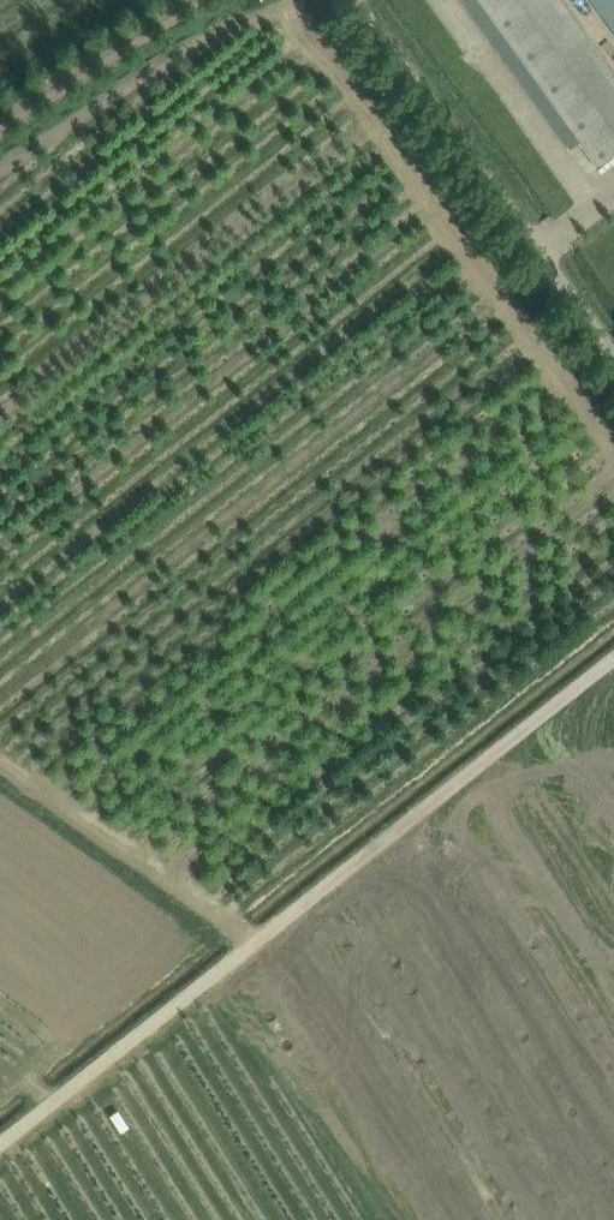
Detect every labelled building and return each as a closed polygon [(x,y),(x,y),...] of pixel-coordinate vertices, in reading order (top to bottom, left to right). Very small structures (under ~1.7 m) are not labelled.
[(559,0),(461,0),(570,152),(581,144),(597,167),(613,155),(613,76),(559,0)] [(613,38),(613,0),(587,0),(613,38)]
